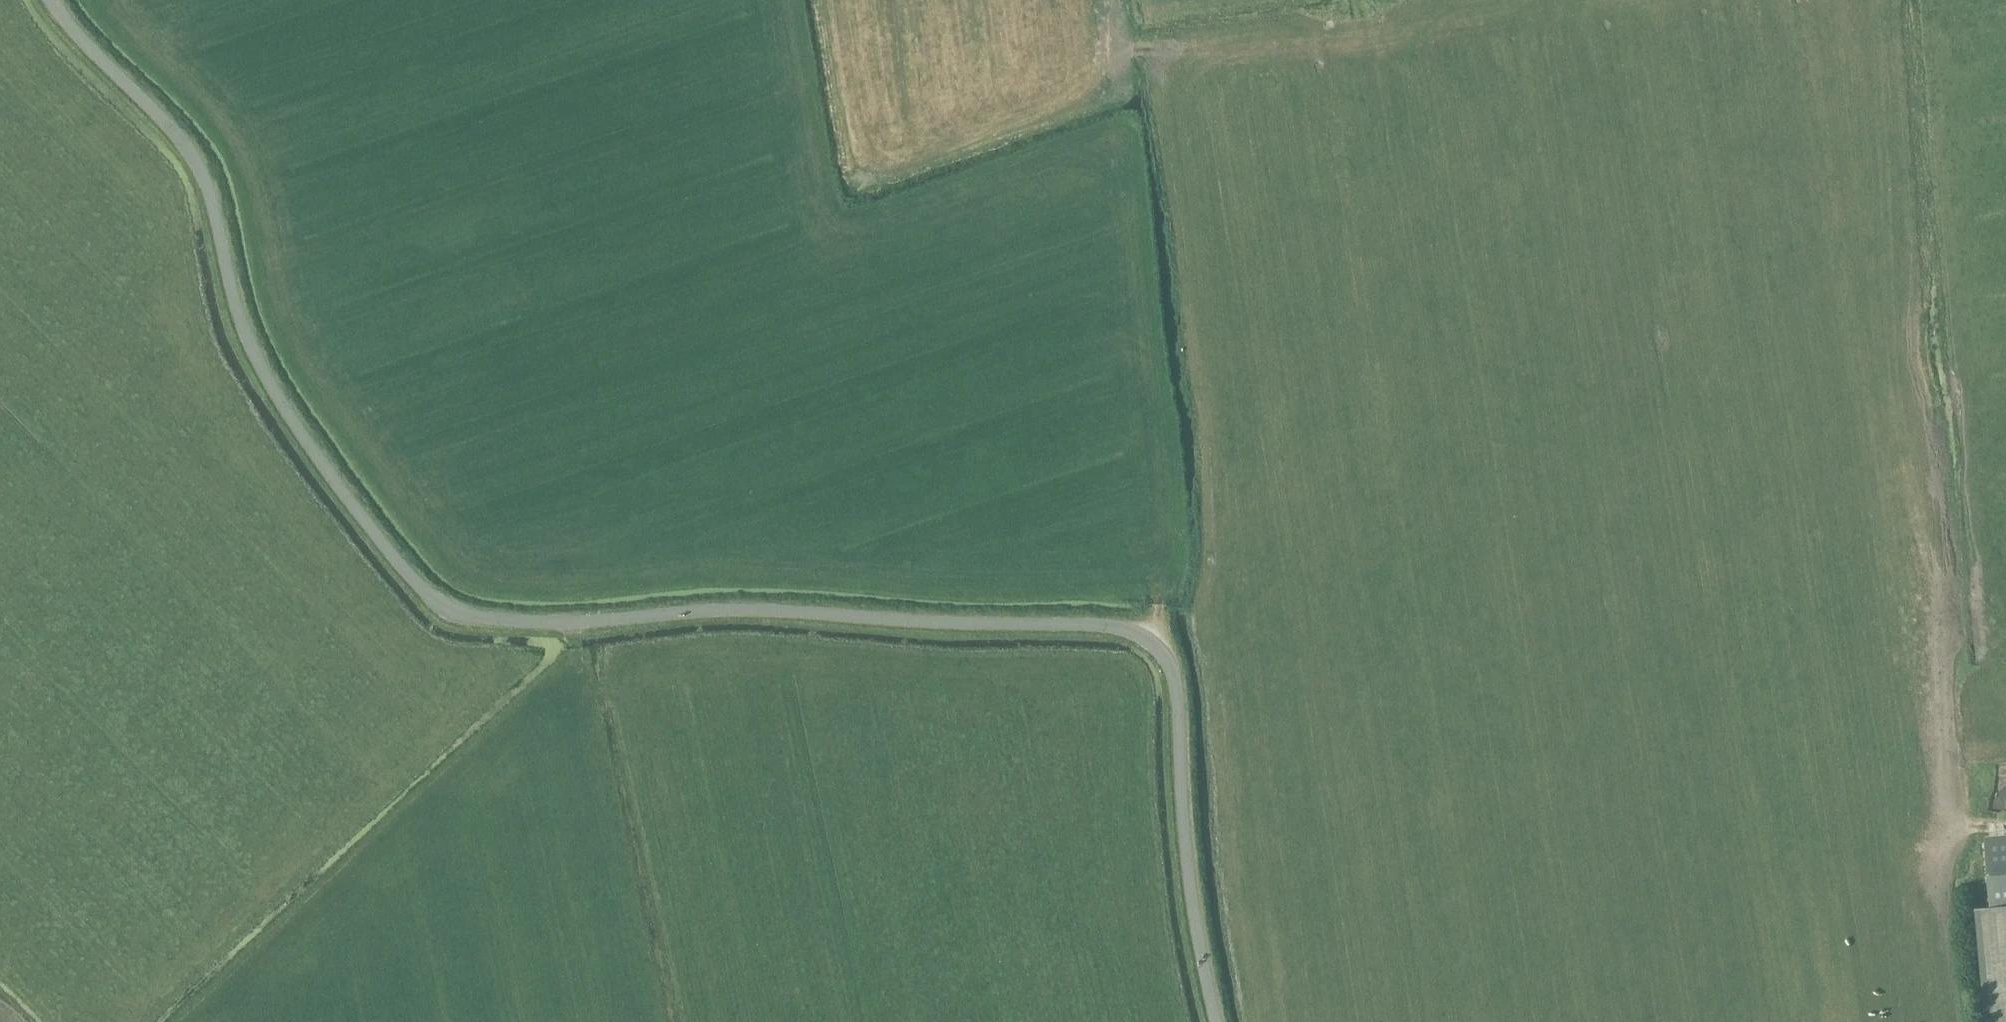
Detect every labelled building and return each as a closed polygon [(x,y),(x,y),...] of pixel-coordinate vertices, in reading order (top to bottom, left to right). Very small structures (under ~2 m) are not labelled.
[(1985,837),(1991,906),(2005,905),(2005,835),(1985,837)] [(1986,1021),(2005,1021),(2005,906),(1975,909),(1986,1021)]
